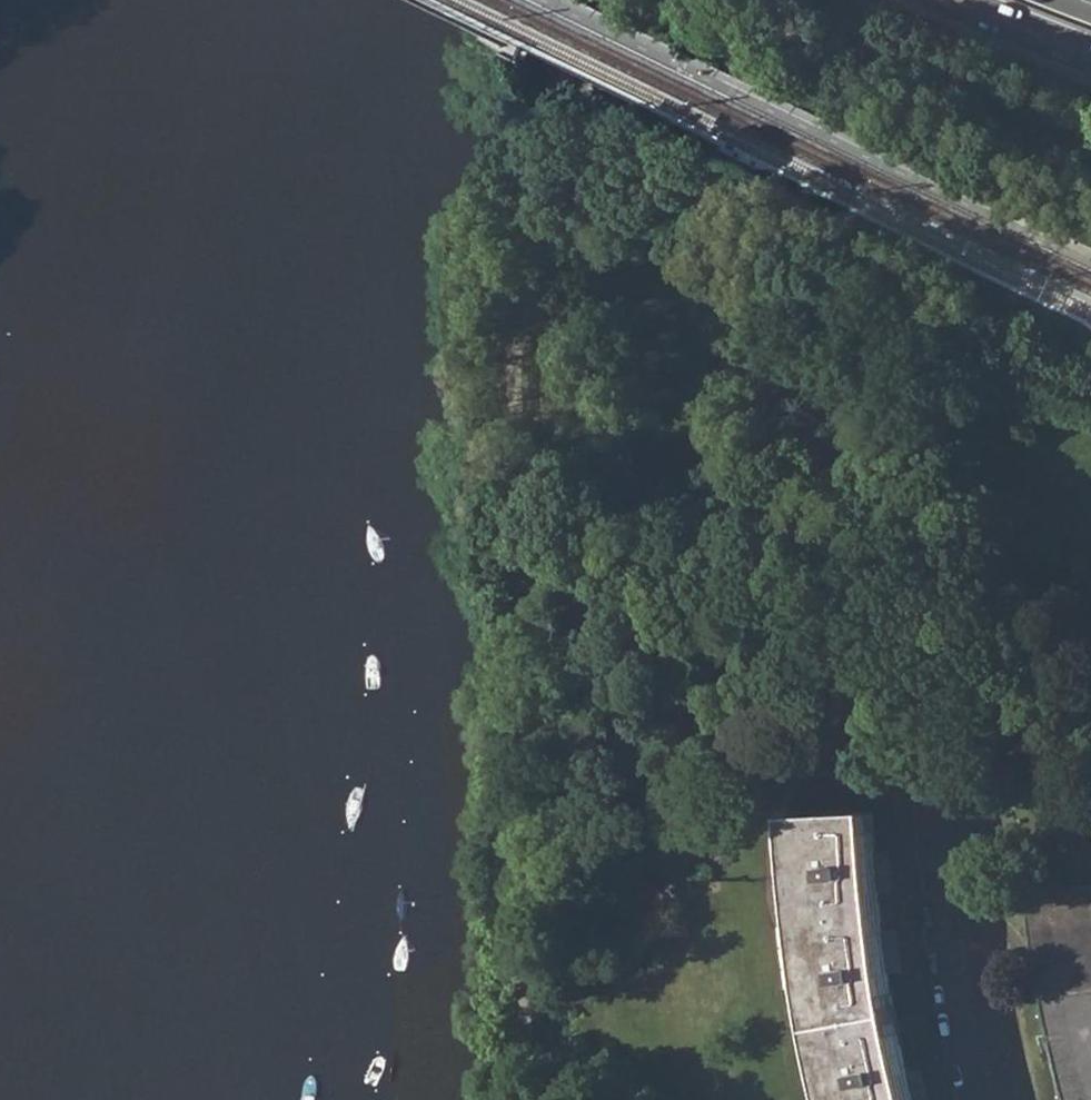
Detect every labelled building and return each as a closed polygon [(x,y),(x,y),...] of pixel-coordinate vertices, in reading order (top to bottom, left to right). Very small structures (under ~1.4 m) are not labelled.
[(911,1077),(894,994),(881,878),(877,809),(804,813),(807,857),(809,894),(817,967),(837,1080),(842,1099),(917,1099),(911,1077)] [(837,1080),(817,967),(809,894),(807,857),(804,813),(796,813),(801,894),(810,977),(829,1082),(833,1099),(842,1099),(837,1080)] [(1024,889),(1040,998),(1056,1074),(1064,1099),(1090,1099),(1090,885),(1024,889)]
